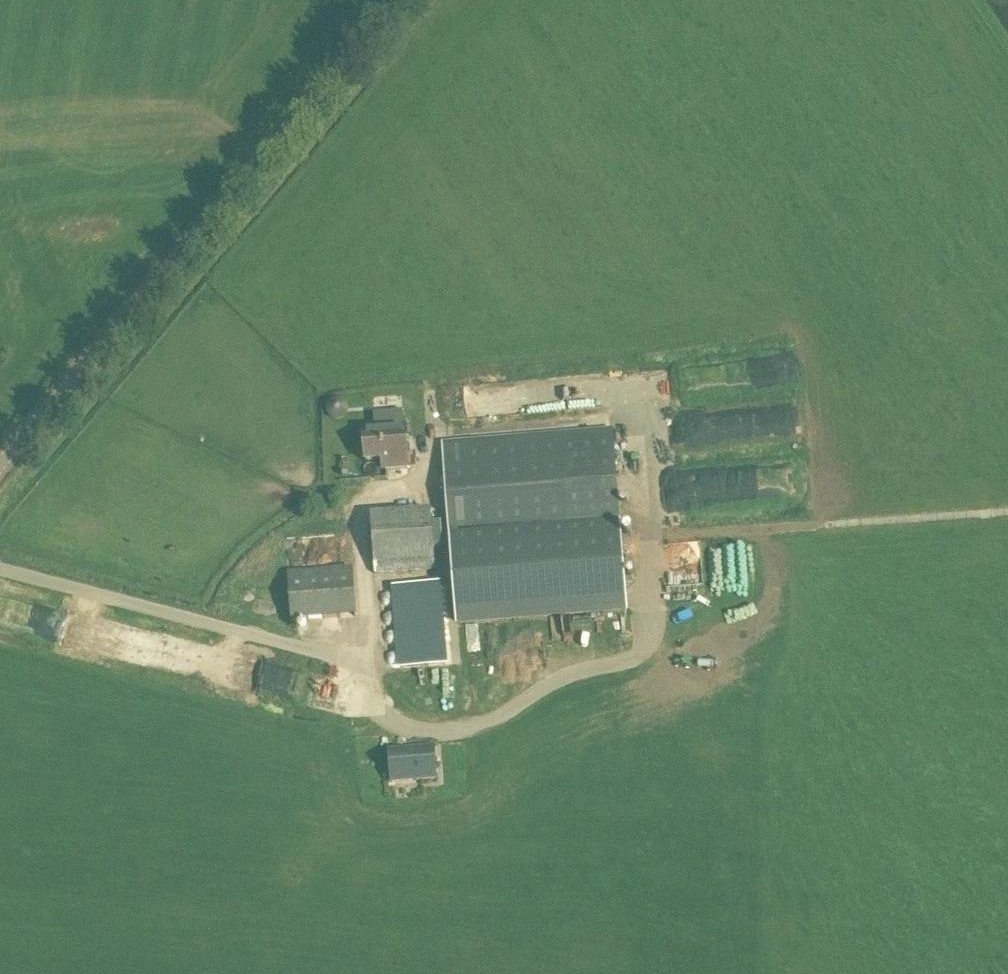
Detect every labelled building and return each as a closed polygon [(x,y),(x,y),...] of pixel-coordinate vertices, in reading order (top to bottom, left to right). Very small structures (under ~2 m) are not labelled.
[(408,468),(405,426),(363,430),(366,461),(382,460),(383,470),(408,468)] [(457,626),(627,613),(613,429),(443,442),(457,626)] [(376,575),(436,570),(434,545),(433,529),(432,520),(431,509),(371,514),(376,575)] [(679,590),(706,589),(706,544),(678,544),(679,590)] [(292,621),(356,616),(352,568),(289,573),(292,621)] [(442,582),(392,586),(398,669),(449,665),(442,582)] [(333,685),(307,684),(307,698),(333,699),(333,685)] [(435,749),(391,752),(393,784),(438,780),(435,749)]
